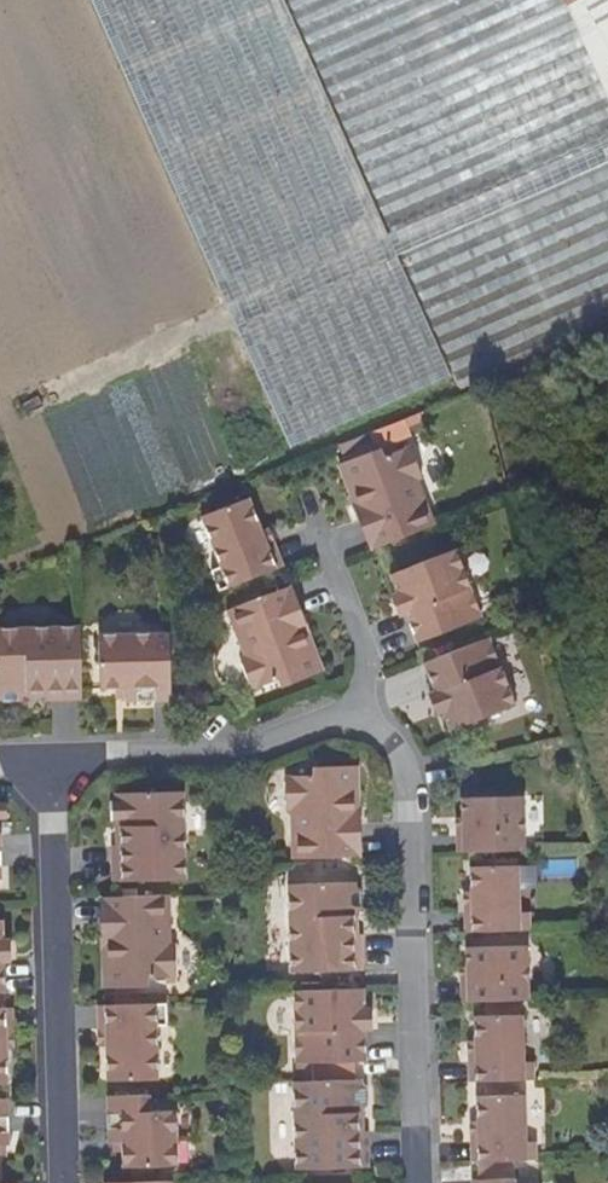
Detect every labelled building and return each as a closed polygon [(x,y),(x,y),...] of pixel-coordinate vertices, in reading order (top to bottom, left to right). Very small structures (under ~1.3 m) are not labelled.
[(281,0),(90,0),(288,448),(446,378),(281,0)] [(607,333),(607,74),(567,0),(290,0),(458,400),(486,389),(607,333)] [(607,74),(607,0),(567,0),(607,74)] [(382,543),(436,523),(418,478),(423,476),(411,445),(386,455),(374,448),(340,462),(356,500),(363,498),(382,543)] [(371,547),(382,543),(363,498),(356,500),(352,502),(371,547)] [(216,591),(275,569),(261,533),(249,502),(199,520),(217,568),(209,572),(216,591)] [(268,530),(261,533),(275,569),(281,566),(268,530)] [(408,607),(400,610),(413,642),(481,615),(455,547),(387,573),(394,592),(401,589),(408,607)] [(301,635),(306,634),(311,632),(294,586),(284,590),(301,635)] [(395,612),(400,610),(408,607),(401,589),(394,592),(388,594),(395,612)] [(320,671),(306,634),(301,635),(284,590),(228,611),(244,655),(241,657),(252,688),(277,678),(286,684),(320,671)] [(79,701),(77,627),(0,628),(0,700),(17,701),(22,697),(28,697),(28,688),(45,687),(45,696),(48,701),(79,701)] [(127,702),(170,702),(168,635),(99,636),(100,688),(118,688),(126,688),(127,697),(127,702)] [(452,707),(445,709),(452,728),(517,703),(490,635),(426,660),(438,692),(445,689),(452,707)] [(28,697),(45,696),(45,687),(28,688),(28,697)] [(119,697),(127,697),(126,688),(118,688),(119,697)] [(439,712),(445,709),(452,707),(445,689),(438,692),(432,694),(439,712)] [(293,858),(351,856),(350,809),(357,809),(356,766),(322,767),(314,775),(285,778),(287,811),(292,811),(293,858)] [(128,847),(118,847),(113,847),(114,881),(184,879),(182,792),(117,793),(117,801),(114,803),(112,809),(114,819),(118,826),(118,830),(128,830),(128,847)] [(465,851),(525,850),(523,794),(464,795),(464,817),(465,851)] [(362,809),(357,809),(350,809),(351,856),(363,855),(362,809)] [(118,830),(118,847),(128,847),(128,830),(118,830)] [(473,879),(518,878),(518,866),(474,866),(473,879)] [(519,913),(518,878),(473,879),(474,891),(474,912),(468,912),(468,931),(529,930),(529,913),(519,913)] [(360,937),(355,937),(344,937),(343,917),(354,916),(360,909),(360,889),(354,885),(354,880),(287,884),(290,973),(362,970),(360,937)] [(110,947),(104,948),(106,990),(140,988),(147,980),(176,978),(174,945),(170,945),(168,894),(109,896),(110,947)] [(100,948),(104,948),(110,947),(109,896),(99,897),(100,948)] [(344,937),(355,937),(354,916),(343,917),(344,937)] [(6,961),(12,961),(11,942),(5,942),(0,943),(0,961),(6,961)] [(469,1001),(529,999),(526,945),(468,946),(468,966),(469,1001)] [(462,1001),(469,1001),(468,966),(461,967),(462,1001)] [(365,1061),(363,1027),(355,1027),(356,1009),(363,1009),(362,987),(292,989),(295,1063),(311,1063),(311,1080),(357,1079),(353,1062),(365,1061)] [(103,1003),(105,1045),(106,1083),(157,1082),(156,1027),(167,1026),(166,1001),(103,1003)] [(96,1046),(105,1045),(103,1003),(95,1003),(96,1046)] [(5,1006),(7,1046),(14,1046),(12,1005),(5,1006)] [(0,1006),(0,1082),(9,1082),(7,1046),(5,1006),(0,1006)] [(355,1027),(363,1027),(371,1027),(370,1009),(363,1009),(356,1009),(355,1027)] [(465,1082),(530,1079),(529,1060),(518,1060),(515,1015),(471,1016),(471,1040),(472,1061),(464,1061),(465,1082)] [(464,1040),(464,1061),(472,1061),(471,1040),(464,1040)] [(295,1080),(311,1080),(311,1063),(295,1063),(295,1080)] [(351,1116),(362,1115),(362,1113),(368,1105),(368,1089),(363,1083),(363,1078),(357,1079),(311,1080),(295,1080),(298,1172),(370,1169),(369,1135),(363,1134),(352,1135),(351,1116)] [(473,1161),(538,1159),(538,1140),(529,1140),(528,1093),(522,1093),(522,1086),(491,1086),(491,1095),(479,1096),(480,1121),(480,1142),(473,1142),(473,1161)] [(121,1140),(122,1149),(122,1168),(178,1167),(176,1110),(150,1111),(150,1094),(108,1095),(109,1141),(114,1140),(121,1140)] [(352,1135),(363,1134),(362,1115),(351,1116),(352,1135)]
